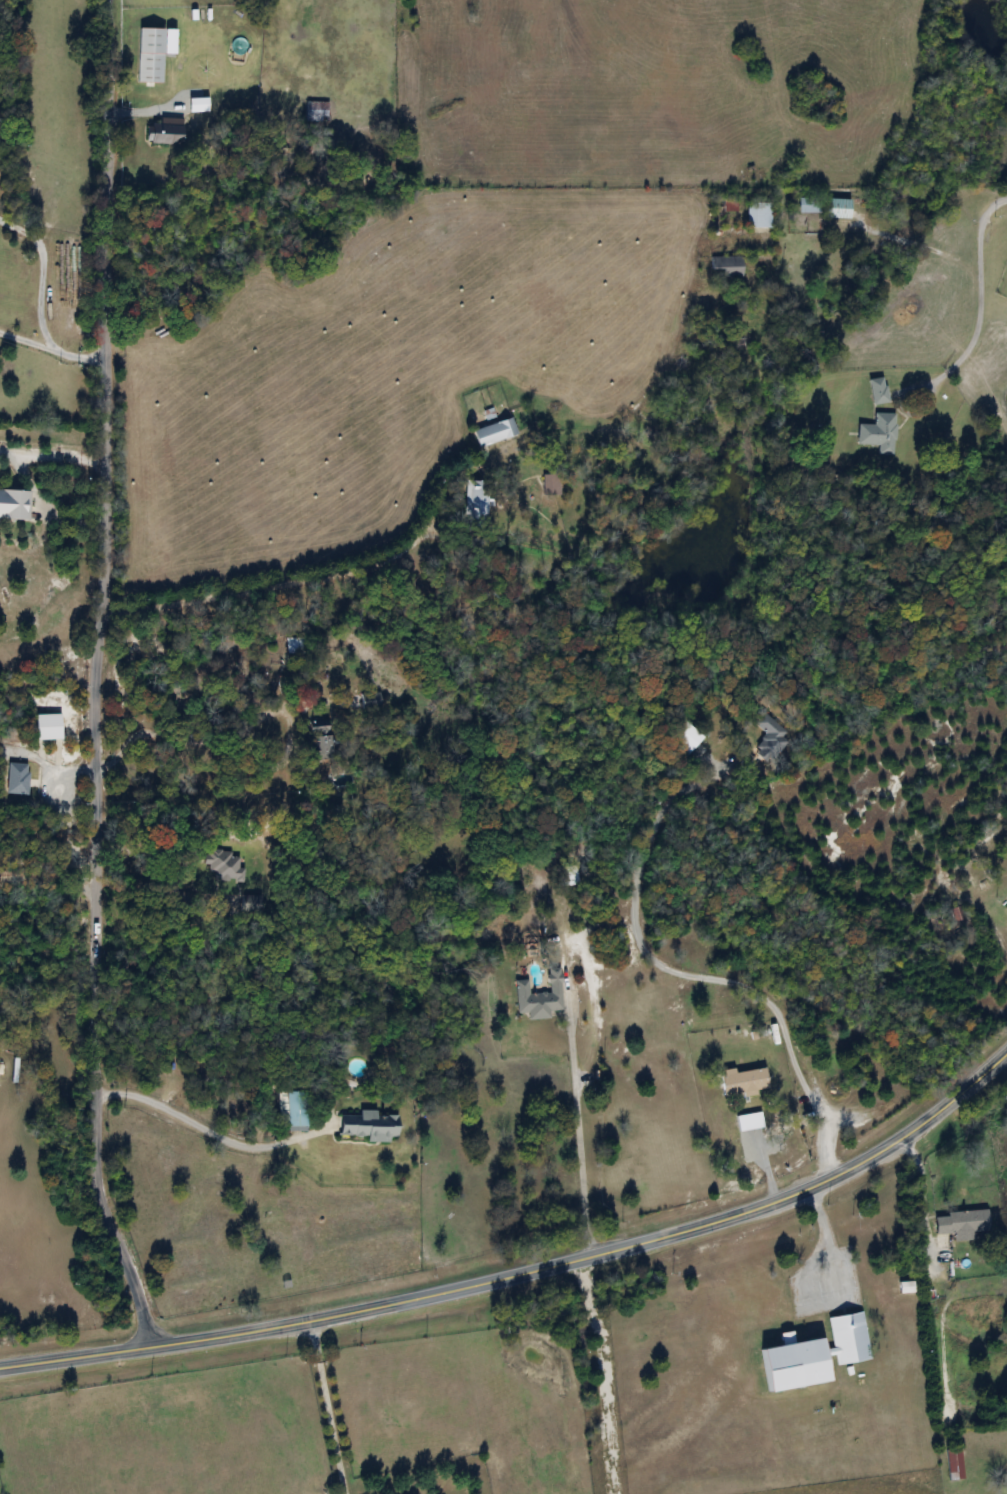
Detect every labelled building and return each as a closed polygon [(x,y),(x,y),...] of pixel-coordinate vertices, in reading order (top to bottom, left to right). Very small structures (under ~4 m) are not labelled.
[(138,83),(163,83),(163,29),(138,29),(138,83)] [(207,99),(190,99),(190,111),(207,111),(207,99)] [(328,123),(328,102),(306,102),(306,123),(328,123)] [(181,144),(181,120),(162,120),(162,126),(147,126),(147,144),(181,144)] [(820,199),(798,199),(798,214),(819,214),(820,199)] [(825,220),(850,220),(850,199),(825,199),(825,220)] [(723,212),(734,212),(734,201),(723,201),(723,212)] [(770,203),(747,203),(747,229),(770,229),(770,203)] [(721,279),(742,279),(742,258),(710,258),(710,270),(721,270),(721,279)] [(886,403),(885,378),(870,378),(871,404),(886,403)] [(858,424),(857,444),(879,444),(879,454),(894,454),(895,413),(874,412),(873,424),(858,424)] [(517,434),(511,417),(472,430),(478,447),(517,434)] [(558,495),(558,474),(540,474),(540,495),(558,495)] [(487,520),(485,481),(465,481),(467,520),(487,520)] [(26,512),(27,490),(0,489),(0,511),(26,512)] [(286,637),(286,654),(301,654),(301,637),(286,637)] [(755,746),(767,759),(791,738),(767,711),(754,721),(767,735),(755,746)] [(60,715),(35,715),(35,740),(60,740),(60,715)] [(683,760),(704,738),(686,721),(666,743),(683,760)] [(331,761),(330,723),(309,724),(310,762),(331,761)] [(28,764),(7,764),(6,794),(27,795),(28,764)] [(246,852),(210,851),(208,879),(245,881),(246,852)] [(264,896),(246,896),(246,912),(264,912),(264,896)] [(515,984),(516,1014),(527,1013),(528,1020),(549,1019),(549,1011),(562,1011),(560,968),(548,969),(549,994),(528,994),(528,983),(515,984)] [(720,1074),(723,1096),(768,1089),(764,1066),(720,1074)] [(307,1131),(307,1091),(280,1091),(280,1120),(287,1120),(287,1131),(307,1131)] [(367,1136),(367,1141),(397,1141),(397,1116),(375,1115),(375,1111),(359,1110),(359,1116),(340,1115),(340,1136),(367,1136)] [(987,1231),(986,1211),(934,1214),(935,1235),(953,1234),(953,1242),(973,1240),(973,1232),(987,1231)] [(767,1392),(828,1383),(825,1357),(835,1355),(836,1365),(869,1360),(862,1312),(827,1317),(832,1349),(822,1350),(820,1339),(793,1343),(792,1332),(779,1334),(781,1346),(760,1349),(767,1392)] [(962,1449),(946,1449),(946,1481),(962,1481),(962,1449)]
